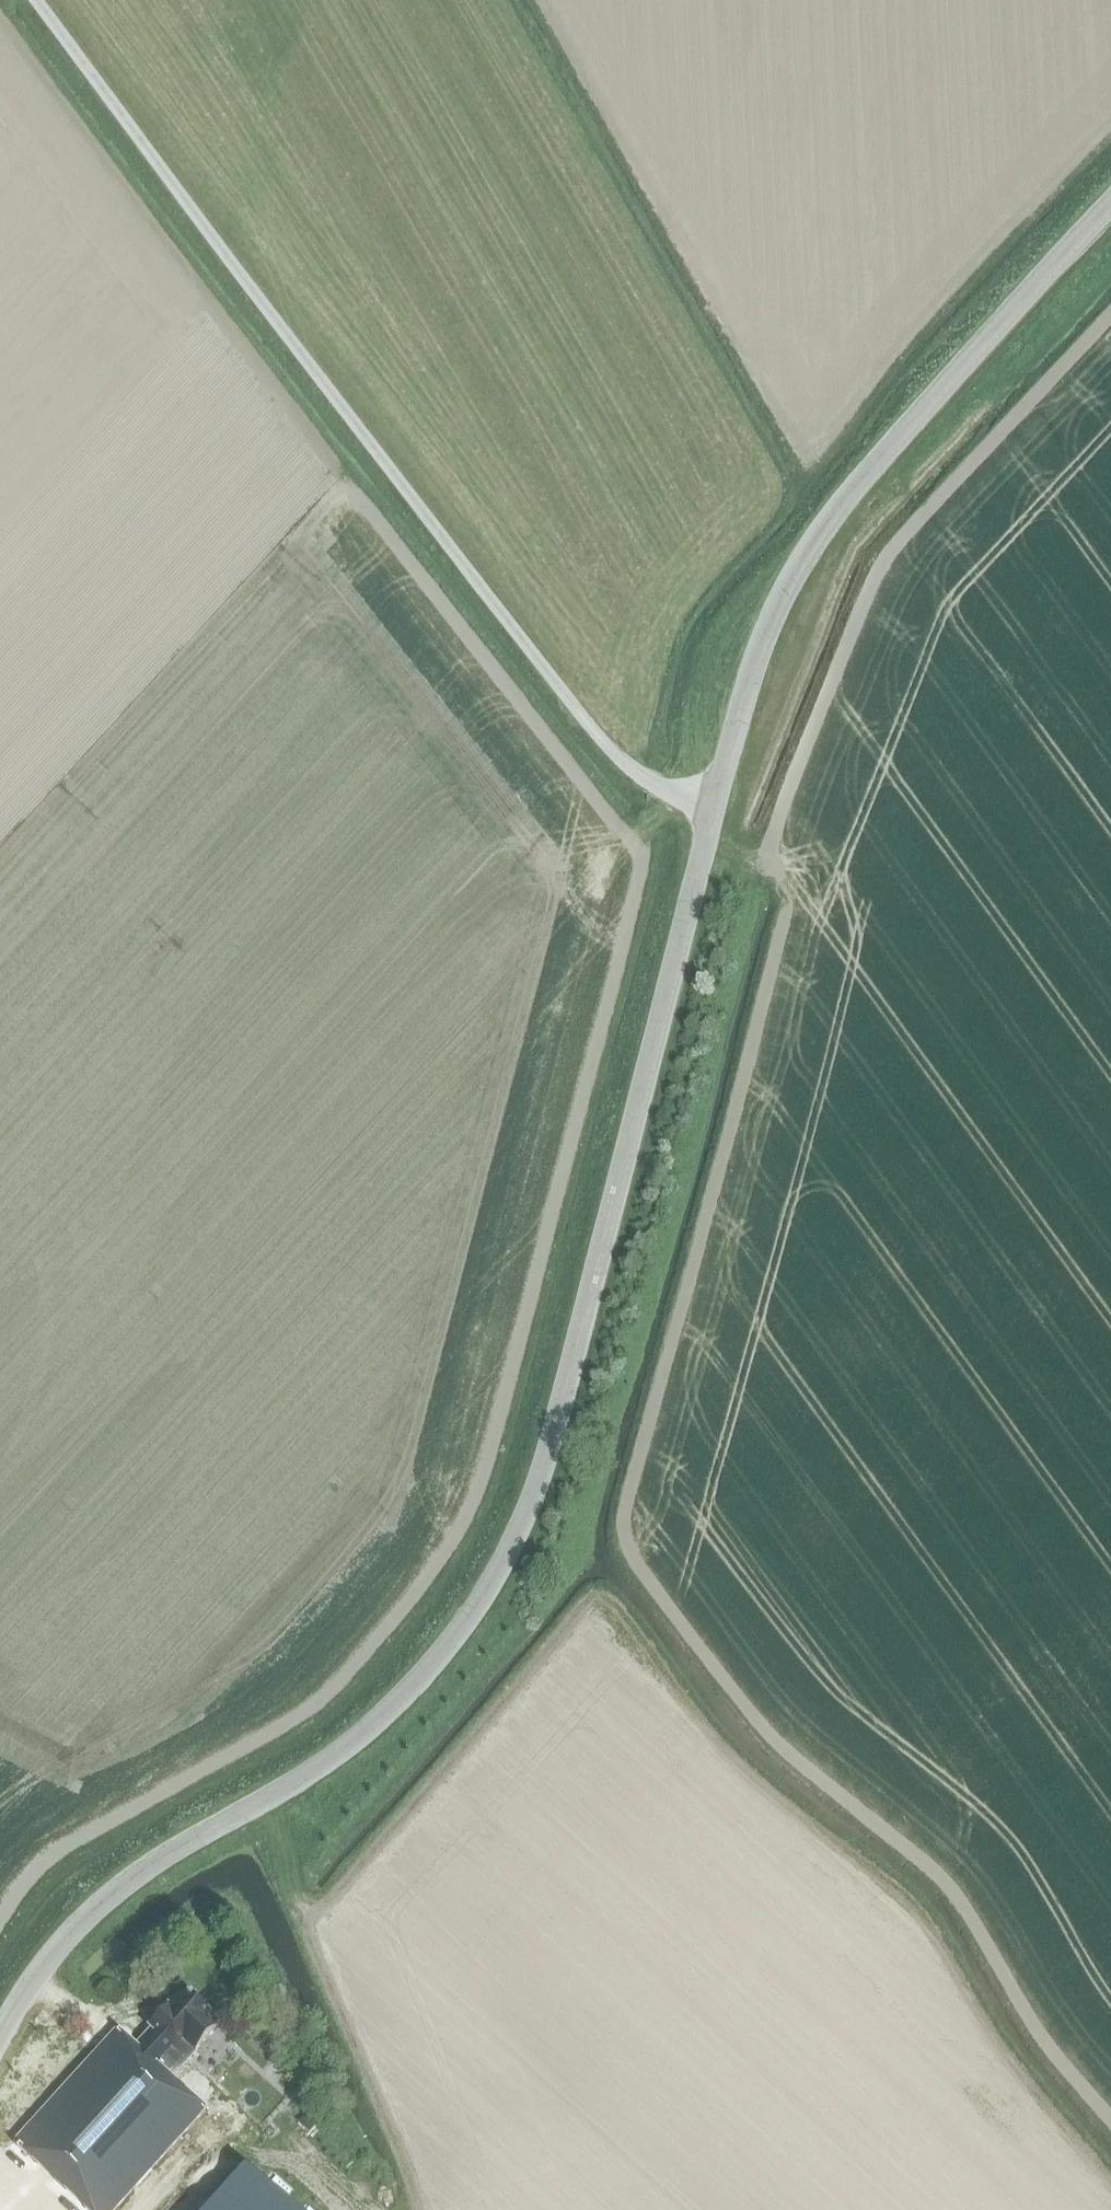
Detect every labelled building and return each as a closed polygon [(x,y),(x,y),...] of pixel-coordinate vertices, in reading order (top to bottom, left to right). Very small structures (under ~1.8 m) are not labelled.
[(151,2029),(135,2047),(169,2079),(183,2063),(194,2052),(219,2026),(206,2014),(208,2012),(191,1996),(175,2013),(168,2007),(149,2027),(151,2029)] [(261,2181),(234,2209),(293,2209),(261,2181)]
